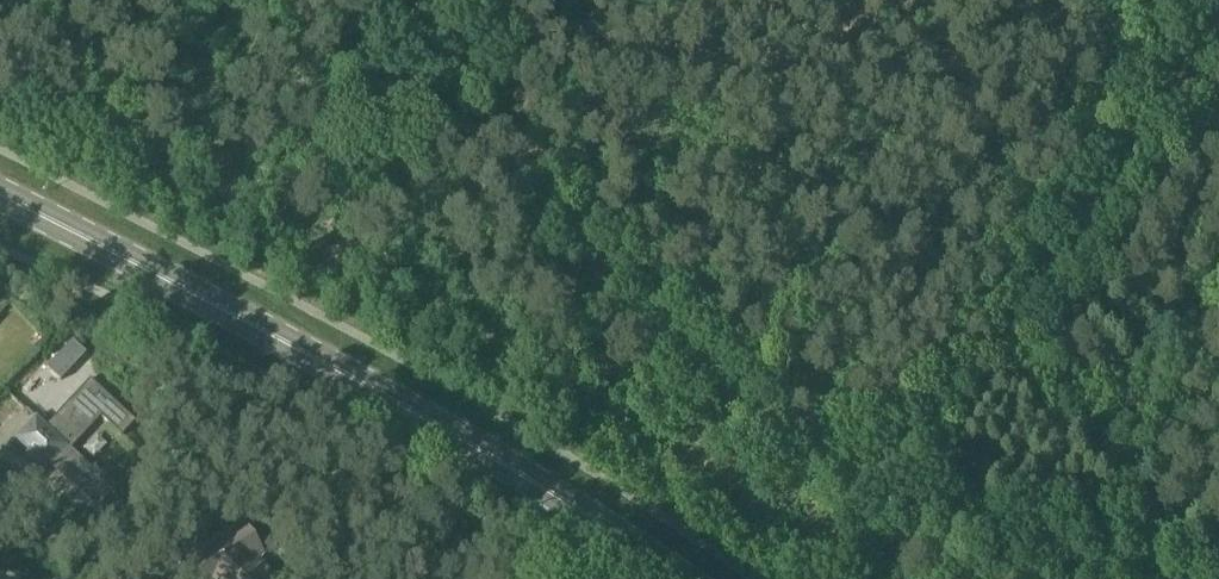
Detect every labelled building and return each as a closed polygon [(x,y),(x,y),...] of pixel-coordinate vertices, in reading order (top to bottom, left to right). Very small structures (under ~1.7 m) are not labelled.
[(86,353),(72,340),(46,368),(60,381),(86,353)] [(71,449),(102,417),(123,436),(136,422),(91,379),(46,428),(36,419),(16,439),(25,449),(46,468),(50,464),(96,508),(113,491),(117,494),(121,490),(109,479),(96,467),(95,465),(92,468),(71,449)] [(264,555),(244,523),(179,563),(189,578),(212,578),(278,578),(258,561),(264,555)]
